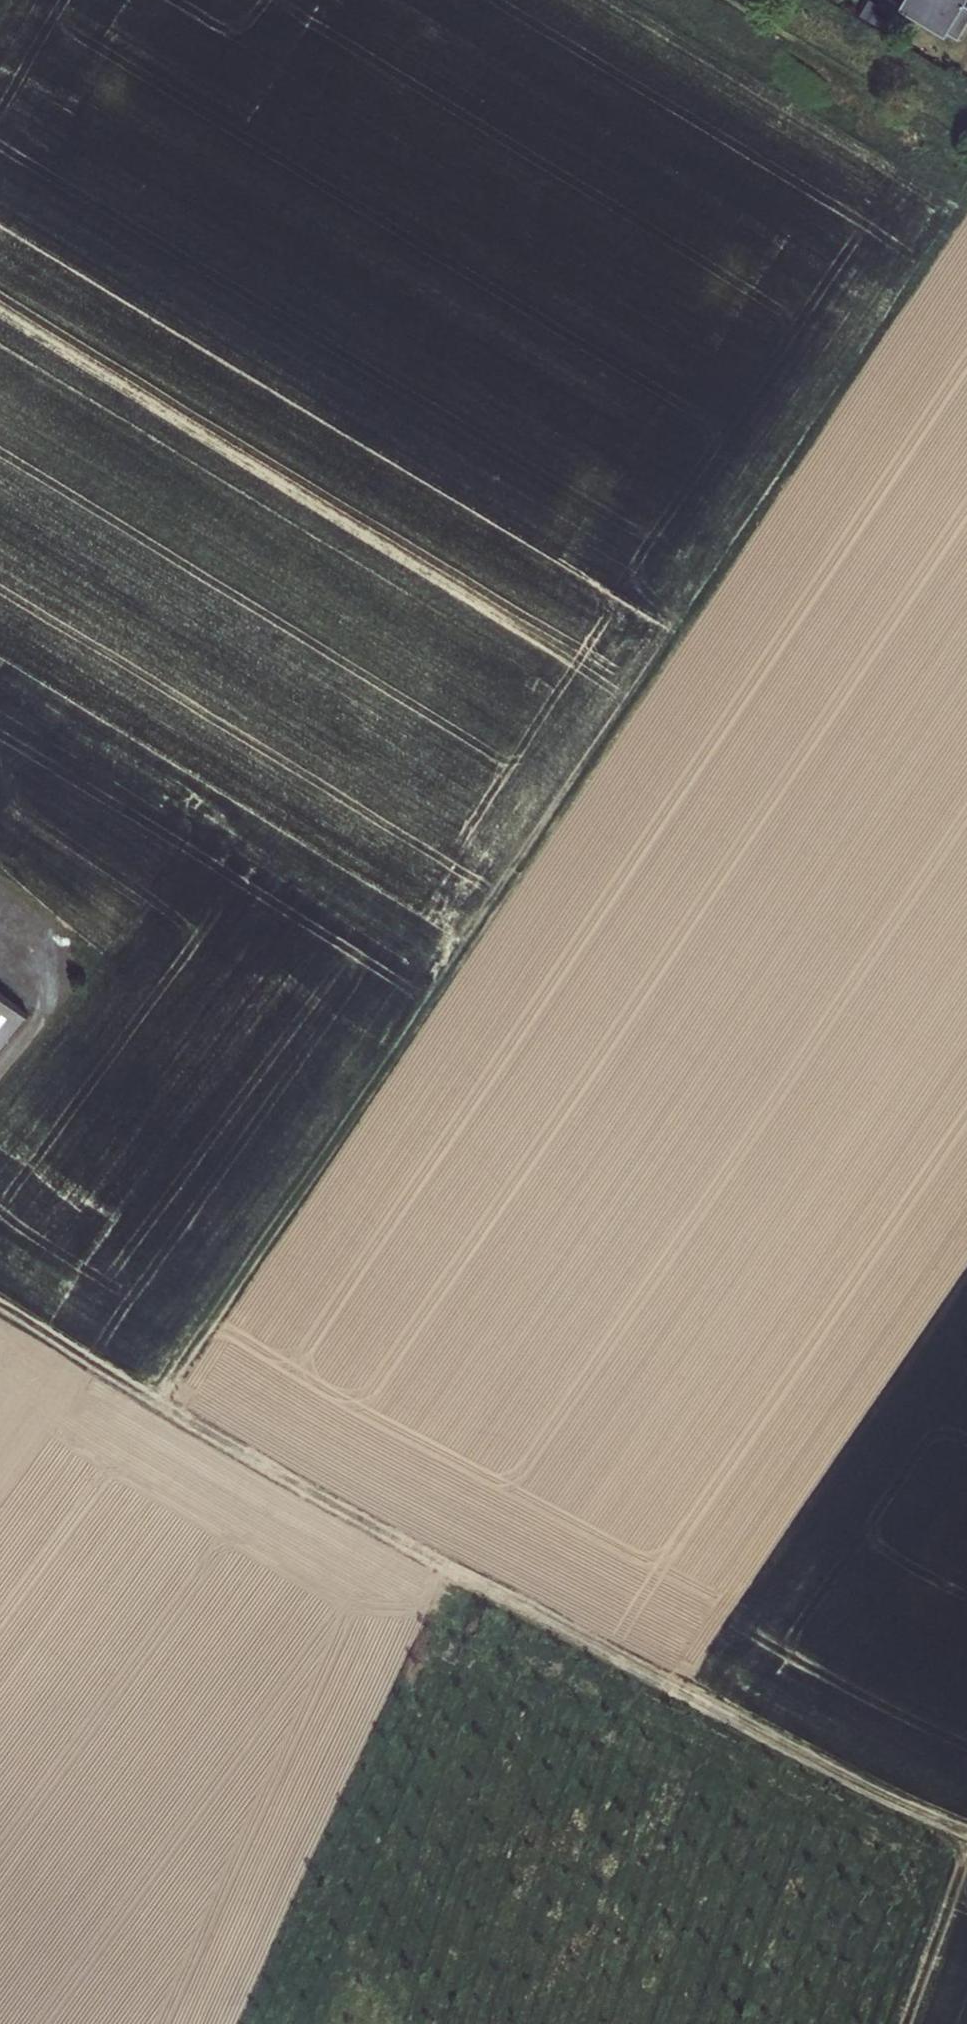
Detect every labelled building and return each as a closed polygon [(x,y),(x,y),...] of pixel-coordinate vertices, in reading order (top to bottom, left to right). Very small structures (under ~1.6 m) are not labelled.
[(959,39),(966,26),(966,6),(965,5),(966,2),(966,0),(894,0),(959,39)] [(30,1015),(0,992),(0,1053),(30,1015)]
